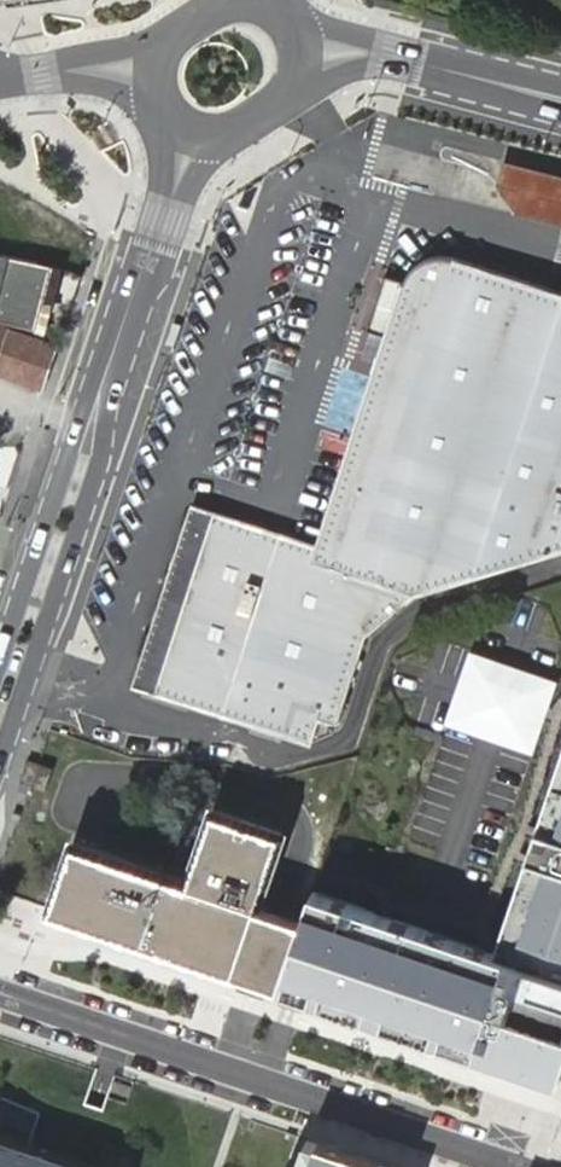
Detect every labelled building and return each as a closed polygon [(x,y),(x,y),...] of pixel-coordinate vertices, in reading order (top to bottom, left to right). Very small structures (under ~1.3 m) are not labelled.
[(506,156),(500,184),(516,209),(547,217),(560,220),(560,170),(506,156)] [(330,539),(318,535),(317,541),(307,538),(304,546),(223,518),(167,691),(302,737),(310,712),(332,719),(330,727),(337,728),(339,722),(343,723),(369,632),(422,590),(560,549),(560,291),(455,256),(449,255),(441,254),(436,255),(427,257),(418,263),(414,268),(410,272),(408,279),(388,272),(370,325),(399,335),(330,539)] [(64,270),(0,257),(0,324),(44,340),(64,270)] [(56,352),(0,332),(0,378),(42,392),(56,352)] [(558,683),(471,653),(448,719),(536,749),(558,683)] [(30,757),(23,780),(42,787),(51,764),(30,757)] [(498,952),(314,889),(304,919),(282,985),(560,1081),(560,769),(498,952)] [(77,843),(55,910),(235,970),(257,904),(248,901),(256,877),(265,879),(281,831),(221,812),(197,883),(77,843)] [(257,904),(265,879),(256,877),(248,901),(257,904)] [(279,911),(257,904),(235,970),(256,977),(282,985),(304,919),(279,911)] [(131,1095),(135,1085),(117,1078),(113,1089),(131,1095)] [(0,1127),(0,1166),(117,1166),(0,1127)] [(314,1139),(307,1159),(296,1156),(292,1166),(394,1166),(314,1139)]
